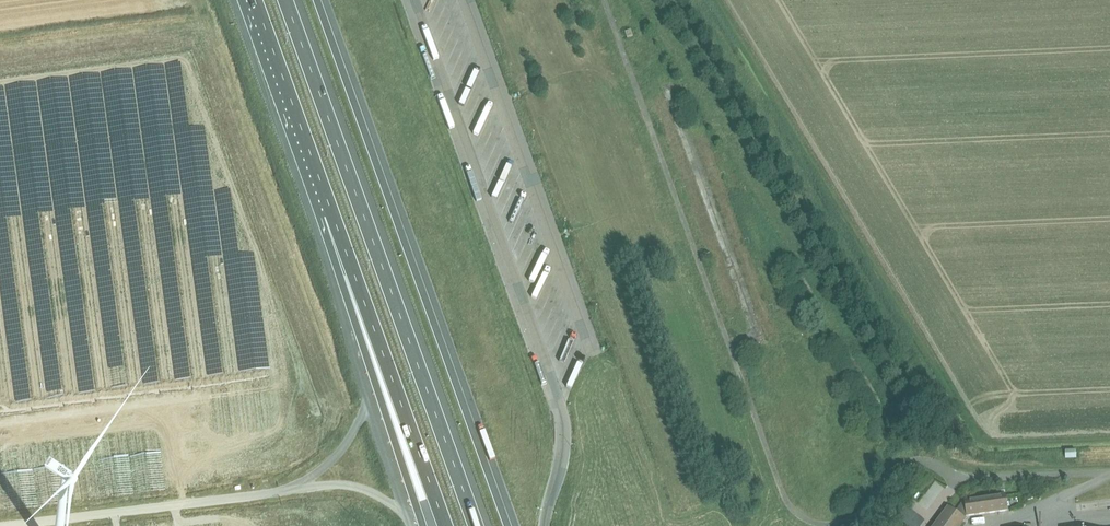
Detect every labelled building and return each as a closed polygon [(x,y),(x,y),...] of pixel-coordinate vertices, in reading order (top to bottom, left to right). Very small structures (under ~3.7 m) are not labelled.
[(435,19),(443,0),(438,0),(430,17),(435,19)] [(447,0),(436,28),(441,30),(452,3),(447,0)] [(497,262),(502,260),(491,236),(487,237),(497,262)] [(558,298),(552,311),(557,313),(562,300),(558,298)] [(1064,458),(1076,458),(1076,449),(1065,449),(1064,458)] [(965,500),(967,516),(1005,510),(1002,494),(965,500)] [(898,520),(910,525),(920,525),(925,517),(906,506),(898,520)] [(936,525),(960,525),(963,521),(948,510),(936,525)]
